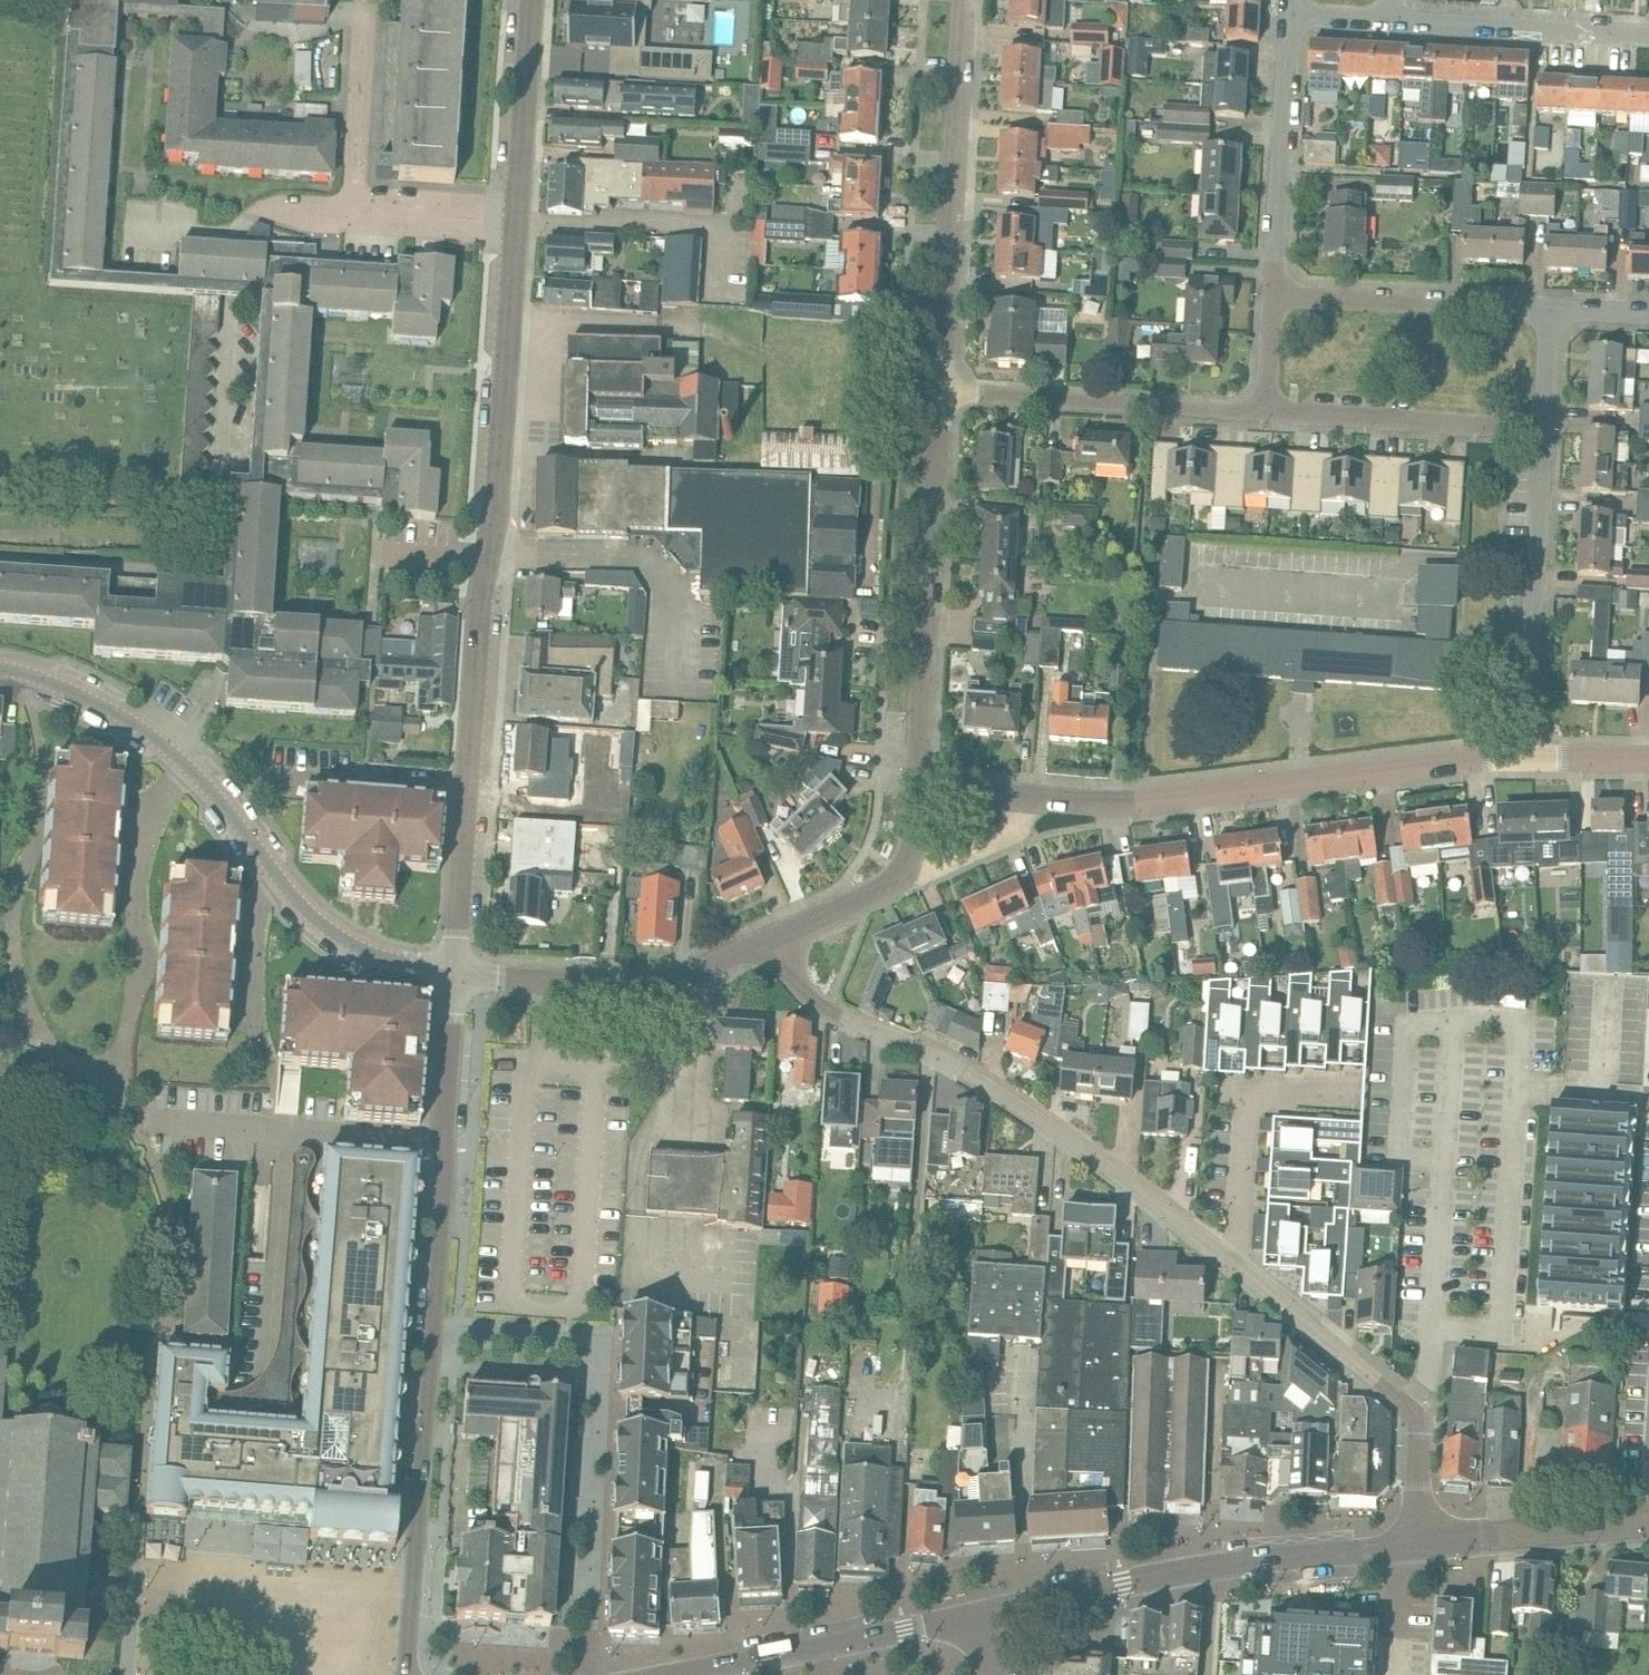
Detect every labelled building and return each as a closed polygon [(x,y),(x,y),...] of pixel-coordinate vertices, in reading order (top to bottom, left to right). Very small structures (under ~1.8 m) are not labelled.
[(52,2),(69,5),(68,11),(117,14),(204,20),(203,45),(222,46),(225,10),(178,7),(178,0),(52,0),(52,2)] [(256,19),(324,24),(326,0),(257,0),(256,19)] [(400,25),(386,24),(376,177),(454,182),(455,158),(448,158),(449,144),(456,145),(458,121),(450,121),(451,109),(459,109),(460,83),(453,82),(454,69),(461,69),(462,46),(455,45),(456,33),(463,34),(465,8),(458,8),(458,0),(401,0),(400,25)] [(570,47),(613,49),(636,51),(639,10),(648,11),(652,11),(653,0),(588,0),(587,6),(572,5),(572,18),(571,26),(570,47)] [(887,25),(889,0),(837,0),(836,5),(841,6),(840,22),(887,25)] [(1066,1),(1046,0),(1011,0),(1010,26),(1064,29),(1066,1)] [(1229,9),(1261,11),(1262,0),(1230,0),(1229,9)] [(1259,42),(1261,11),(1229,9),(1228,40),(1259,42)] [(117,14),(68,11),(65,60),(113,63),(113,53),(115,53),(117,14)] [(885,57),(887,25),(840,22),(840,25),(853,25),(852,40),(835,39),(835,40),(828,39),(828,45),(798,43),(797,61),(833,64),(834,53),(885,57)] [(1109,46),(1112,46),(1112,29),(1109,29),(1109,27),(1073,25),(1072,46),(1109,47),(1109,46)] [(1188,43),(1202,44),(1209,44),(1210,30),(1189,29),(1188,43)] [(1147,78),(1149,40),(1130,39),(1128,77),(1147,78)] [(226,46),(225,46),(222,46),(203,45),(173,43),(166,156),(199,158),(198,169),(331,177),(335,124),(327,124),(328,107),(295,105),(293,129),(214,124),(217,77),(224,77),(226,46)] [(1341,77),(1342,77),(1344,45),(1312,44),(1310,75),(1309,92),(1340,94),(1341,77)] [(1374,47),(1344,45),(1342,77),(1372,79),(1374,47)] [(1406,49),(1374,47),(1372,79),(1404,81),(1403,91),(1404,91),(1406,49)] [(640,77),(640,78),(706,82),(707,53),(645,49),(642,49),(640,77)] [(1419,121),(1433,122),(1435,82),(1437,51),(1406,49),(1404,91),(1421,93),(1419,121)] [(1446,123),(1448,83),(1467,84),(1469,53),(1437,51),(1435,82),(1433,122),(1446,123)] [(1004,81),(1054,84),(1055,70),(1042,69),(1043,55),(1006,52),(1004,81)] [(1469,53),(1467,84),(1498,86),(1500,55),(1469,53)] [(1220,68),(1219,86),(1247,87),(1249,57),(1206,54),(1205,67),(1220,68)] [(1531,57),(1500,55),(1498,86),(1529,88),(1531,57)] [(115,63),(113,63),(65,60),(50,284),(194,294),(190,357),(208,341),(218,332),(221,296),(230,297),(261,299),(249,483),(279,486),(279,496),(381,504),(380,513),(398,514),(397,516),(435,519),(438,475),(427,474),(429,438),(385,435),(384,456),(301,450),(310,312),(393,318),(392,338),(436,342),(438,306),(450,306),(453,262),(415,260),(415,261),(398,260),(397,269),(300,263),(301,247),(304,247),(304,245),(300,245),(259,242),(259,244),(260,244),(260,249),(232,247),(180,244),(178,280),(100,275),(115,63)] [(798,63),(797,79),(828,82),(829,66),(798,63)] [(847,108),(882,110),(884,77),(843,74),(843,75),(832,74),(830,95),(848,96),(847,108)] [(1106,78),(1105,88),(1124,90),(1125,79),(1106,78)] [(695,114),(697,88),(558,79),(556,106),(604,108),(605,99),(625,100),(624,110),(695,114)] [(1537,110),(1568,112),(1570,81),(1538,79),(1537,110)] [(1052,113),(1054,84),(1004,81),(1002,110),(1025,111),(1052,113)] [(1570,81),(1568,112),(1599,114),(1601,83),(1570,81)] [(1632,84),(1601,83),(1599,114),(1631,116),(1632,84)] [(1632,84),(1631,116),(1648,117),(1648,85),(1632,84)] [(1246,117),(1247,87),(1219,86),(1204,85),(1203,102),(1203,108),(1165,106),(1164,124),(1211,128),(1212,115),(1246,117)] [(1124,90),(1105,88),(1104,99),(1124,101),(1124,90)] [(1356,118),(1370,119),(1372,97),(1357,96),(1356,118)] [(1386,98),(1372,97),(1370,119),(1384,120),(1386,98)] [(1481,125),(1495,126),(1497,105),(1482,104),(1481,125)] [(1527,107),(1514,106),(1513,128),(1526,128),(1527,107)] [(882,110),(847,108),(847,119),(840,119),(839,140),(880,143),(882,110)] [(1059,112),(1059,127),(1086,129),(1086,113),(1059,112)] [(627,123),(577,120),(555,119),(554,146),(603,149),(604,139),(617,140),(616,161),(660,164),(662,141),(626,139),(627,123)] [(1086,129),(1059,127),(1048,126),(1047,142),(1039,141),(1039,139),(1025,138),(1003,136),(1001,165),(1047,168),(1047,150),(1080,152),(1080,146),(1090,146),(1092,129),(1086,129)] [(1211,129),(1180,127),(1158,126),(1157,141),(1210,145),(1211,129)] [(720,147),(753,149),(754,130),(721,128),(720,147)] [(1551,130),(1536,128),(1534,149),(1549,150),(1551,130)] [(1582,131),(1567,130),(1567,152),(1577,152),(1581,152),(1582,131)] [(781,147),(811,148),(812,133),(782,131),(781,147)] [(1628,155),(1629,155),(1630,134),(1616,133),(1615,155),(1616,155),(1616,163),(1627,163),(1628,155)] [(1337,144),(1336,144),(1337,135),(1318,134),(1317,140),(1312,140),(1312,142),(1306,142),(1305,163),(1336,165),(1337,144)] [(1643,135),(1630,134),(1629,155),(1643,156),(1643,135)] [(1512,136),(1510,166),(1523,167),(1525,137),(1512,136)] [(810,164),(811,148),(781,147),(775,147),(774,152),(787,153),(786,162),(810,164)] [(1431,150),(1400,148),(1399,170),(1430,172),(1431,150)] [(1206,194),(1238,196),(1233,196),(1234,180),(1238,181),(1240,151),(1209,149),(1206,182),(1196,181),(1195,194),(1206,194)] [(1566,179),(1575,180),(1596,180),(1596,165),(1580,165),(1581,152),(1577,152),(1567,152),(1566,165),(1566,179)] [(611,200),(685,206),(684,211),(713,212),(714,185),(727,185),(727,171),(715,170),(715,168),(689,167),(566,159),(565,170),(552,169),(549,213),(572,214),(582,215),(582,214),(595,215),(596,207),(610,209),(611,200)] [(1464,162),(1432,160),(1431,172),(1463,174),(1464,162)] [(844,175),(844,189),(881,191),(883,163),(846,161),(846,162),(832,161),(831,174),(844,175)] [(1047,169),(1047,168),(1001,165),(1000,193),(1022,195),(1036,196),(1037,182),(1058,184),(1058,169),(1047,169)] [(1378,179),(1376,199),(1412,202),(1414,181),(1378,179)] [(1463,261),(1494,263),(1495,234),(1480,233),(1481,208),(1472,208),(1473,183),(1455,182),(1452,232),(1464,233),(1463,261)] [(1520,184),(1520,186),(1520,201),(1519,216),(1537,217),(1539,185),(1520,184)] [(1539,185),(1537,217),(1555,218),(1557,186),(1539,185)] [(881,191),(844,189),(843,202),(829,201),(828,213),(842,214),(842,216),(880,218),(881,191)] [(1603,214),(1604,192),(1595,191),(1595,202),(1594,213),(1603,214)] [(1040,209),(1043,209),(1068,211),(1089,212),(1090,195),(1041,192),(1040,209)] [(1604,192),(1603,214),(1603,221),(1619,221),(1620,193),(1604,192)] [(1636,218),(1638,194),(1623,192),(1621,217),(1636,218)] [(1238,196),(1206,194),(1203,226),(1193,225),(1192,238),(1213,240),(1235,241),(1238,196)] [(1329,256),(1364,258),(1364,256),(1362,256),(1363,242),(1365,242),(1365,241),(1363,240),(1364,217),(1363,217),(1363,198),(1335,196),(1334,215),(1331,216),(1329,256)] [(803,224),(804,208),(773,206),(772,222),(803,224)] [(754,209),(754,222),(768,223),(769,210),(754,209)] [(1068,211),(1043,209),(1042,223),(1036,223),(1036,222),(1023,222),(1000,220),(999,248),(1052,252),(1053,238),(1049,237),(1049,225),(1067,226),(1068,211)] [(1512,235),(1495,234),(1494,263),(1524,264),(1526,220),(1513,220),(1512,235)] [(768,223),(754,222),(753,231),(756,232),(755,248),(765,249),(766,242),(806,244),(807,225),(768,223)] [(1578,242),(1578,233),(1560,232),(1560,226),(1548,226),(1547,240),(1546,270),(1576,271),(1578,242)] [(1595,243),(1578,242),(1576,271),(1606,273),(1608,243),(1607,243),(1608,229),(1596,228),(1595,243)] [(1648,279),(1648,249),(1643,249),(1644,235),(1630,234),(1629,256),(1628,278),(1648,279)] [(665,236),(662,274),(661,285),(662,285),(661,304),(699,306),(704,239),(665,236)] [(570,272),(594,273),(595,255),(604,256),(615,256),(616,239),(587,237),(587,241),(550,240),(548,271),(570,272)] [(846,259),(846,270),(881,272),(883,239),(841,237),(840,258),(846,259)] [(1162,257),(1188,259),(1192,260),(1193,245),(1163,242),(1162,257)] [(1095,246),(1094,254),(1114,256),(1115,247),(1095,246)] [(1052,252),(999,248),(997,277),(1041,280),(1043,253),(1052,253),(1052,252)] [(1114,256),(1094,254),(1094,271),(1113,272),(1114,256)] [(1188,259),(1162,257),(1162,259),(1156,259),(1155,278),(1186,280),(1188,259)] [(881,272),(846,270),(845,282),(838,281),(837,302),(879,304),(881,272)] [(635,283),(642,284),(660,285),(661,285),(662,274),(636,272),(635,283)] [(1187,329),(1219,332),(1220,302),(1234,302),(1236,279),(1213,278),(1191,276),(1187,329)] [(623,282),(616,281),(594,280),(593,284),(545,281),(544,306),(566,307),(620,312),(623,282)] [(1109,284),(1083,282),(1082,297),(1108,299),(1109,284)] [(660,285),(642,284),(640,314),(658,315),(660,285)] [(775,315),(775,321),(828,323),(829,300),(776,297),(776,299),(775,315)] [(758,298),(758,312),(766,315),(775,315),(776,299),(758,298)] [(1035,309),(1019,308),(997,307),(994,362),(1030,364),(1030,362),(1066,364),(1068,338),(1067,338),(1068,313),(1035,311),(1035,309)] [(1127,350),(1127,334),(1134,334),(1134,328),(1142,328),(1142,323),(1130,323),(1130,322),(1112,321),(1111,349),(1127,350)] [(1219,332),(1187,329),(1183,329),(1182,342),(1154,340),(1154,346),(1153,368),(1171,369),(1171,361),(1185,362),(1185,363),(1217,365),(1219,332)] [(722,397),(738,398),(748,398),(749,389),(738,388),(739,384),(723,383),(723,384),(719,384),(719,383),(697,382),(698,344),(571,340),(569,393),(722,397)] [(217,351),(208,341),(190,357),(188,376),(207,360),(217,351)] [(1593,348),(1591,378),(1623,380),(1624,363),(1636,363),(1637,351),(1593,348)] [(216,370),(207,360),(188,376),(187,395),(206,379),(216,370)] [(1634,399),(1634,381),(1623,380),(1591,378),(1590,409),(1612,410),(1633,412),(1634,399)] [(186,414),(204,398),(214,389),(206,379),(187,395),(186,414)] [(714,461),(715,442),(717,442),(718,425),(721,425),(721,426),(737,427),(738,398),(722,397),(569,393),(567,445),(643,448),(643,439),(694,441),(694,460),(714,461)] [(213,408),(204,398),(186,414),(184,433),(203,417),(213,408)] [(1640,425),(1648,425),(1648,407),(1641,406),(1640,425)] [(183,452),(202,436),(212,427),(203,417),(184,433),(183,452)] [(1640,425),(1639,442),(1648,443),(1648,425),(1640,425)] [(1007,492),(1009,458),(1018,458),(1020,429),(1002,428),(1002,439),(983,438),(980,473),(976,473),(975,486),(979,486),(979,490),(995,491),(994,501),(1009,502),(1009,492),(1007,492)] [(861,477),(863,434),(763,430),(762,473),(861,477)] [(1584,461),(1629,464),(1630,447),(1628,447),(1629,434),(1608,432),(1586,431),(1584,461)] [(1129,469),(1129,461),(1131,439),(1079,435),(1077,456),(1061,455),(1061,454),(1042,453),(1040,481),(1062,483),(1064,465),(1079,466),(1079,470),(1095,471),(1095,466),(1129,469)] [(210,446),(202,436),(183,452),(182,471),(200,454),(210,446)] [(1166,492),(1191,493),(1193,454),(1179,453),(1179,445),(1155,443),(1151,504),(1165,505),(1166,492)] [(1213,508),(1229,509),(1233,448),(1209,447),(1209,455),(1193,454),(1191,493),(1214,495),(1213,508)] [(1245,496),(1268,498),(1271,459),(1256,458),(1257,450),(1233,448),(1229,509),(1244,510),(1245,496)] [(1271,459),(1268,498),(1291,499),(1290,513),(1306,514),(1310,453),(1287,452),(1286,460),(1271,459)] [(1334,455),(1310,453),(1306,514),(1322,515),(1323,501),(1346,503),(1349,464),(1333,463),(1334,455)] [(180,489),(199,473),(209,464),(200,454),(182,471),(180,489)] [(1364,465),(1349,464),(1346,503),(1368,504),(1367,517),(1370,517),(1383,518),(1384,518),(1388,459),(1364,457),(1364,465)] [(1411,460),(1388,459),(1384,518),(1399,519),(1399,506),(1424,508),(1426,469),(1411,468),(1411,460)] [(1629,464),(1584,461),(1582,492),(1605,493),(1625,494),(1626,481),(1642,482),(1642,466),(1629,466),(1629,464)] [(1441,470),(1426,469),(1424,508),(1445,509),(1444,523),(1462,524),(1466,464),(1442,462),(1441,470)] [(703,593),(807,597),(833,598),(855,600),(862,482),(811,480),(811,478),(630,474),(631,468),(580,467),(580,465),(540,464),(539,536),(561,536),(630,538),(630,532),(668,532),(668,547),(690,571),(703,572),(703,593)] [(208,483),(199,473),(180,489),(179,508),(198,492),(208,483)] [(279,496),(279,486),(249,483),(230,482),(223,586),(0,571),(0,621),(95,627),(94,653),(222,662),(229,668),(227,706),(355,715),(357,686),(369,687),(370,667),(378,667),(380,629),(270,621),(279,496)] [(1638,491),(1638,507),(1648,508),(1648,491),(1638,491)] [(198,492),(179,508),(179,513),(206,515),(206,502),(198,492)] [(1638,507),(1637,523),(1648,524),(1648,508),(1638,507)] [(987,526),(985,560),(1015,562),(1019,510),(1000,509),(978,508),(977,529),(978,529),(978,525),(987,526)] [(1093,531),(1094,513),(1064,511),(1063,529),(1093,531)] [(1581,543),(1610,545),(1612,528),(1626,529),(1627,517),(1605,515),(1583,514),(1581,543)] [(1151,517),(1150,534),(1158,534),(1166,535),(1167,518),(1151,517)] [(1370,517),(1369,527),(1382,528),(1383,518),(1370,517)] [(1387,527),(1386,541),(1398,541),(1399,541),(1400,528),(1387,527)] [(1162,539),(1159,588),(1172,589),(1182,590),(1185,541),(1162,539)] [(1610,545),(1581,543),(1580,575),(1602,576),(1622,577),(1623,565),(1609,564),(1610,545)] [(974,633),(1027,636),(1028,632),(1029,619),(1015,618),(1018,581),(1013,580),(1015,562),(985,560),(983,592),(994,593),(994,600),(988,600),(986,621),(975,620),(974,633)] [(1418,628),(1450,631),(1451,608),(1455,608),(1458,572),(1421,570),(1418,605),(1420,605),(1418,628)] [(645,591),(634,573),(587,573),(586,588),(631,590),(645,591)] [(1648,592),(1648,574),(1629,573),(1628,590),(1648,592)] [(562,583),(552,582),(529,581),(527,616),(559,618),(561,597),(577,599),(577,586),(562,585),(562,583)] [(1572,702),(1606,704),(1608,669),(1607,669),(1612,589),(1602,588),(1579,587),(1578,601),(1595,602),(1592,668),(1574,667),(1572,702)] [(631,590),(630,608),(647,609),(648,597),(645,591),(631,590)] [(1619,592),(1618,610),(1636,611),(1637,593),(1619,592)] [(743,601),(743,613),(755,614),(756,602),(743,601)] [(810,687),(841,689),(843,655),(828,654),(829,632),(841,633),(843,604),(795,601),(794,630),(800,630),(798,667),(793,667),(791,664),(779,674),(781,677),(781,685),(810,687)] [(862,601),(861,615),(879,616),(879,602),(862,601)] [(1324,683),(1324,681),(1328,637),(1200,628),(1200,618),(1187,617),(1188,606),(1181,606),(1181,604),(1174,604),(1174,605),(1167,605),(1166,622),(1162,622),(1162,626),(1158,625),(1157,638),(1163,638),(1162,647),(1161,669),(1285,678),(1285,680),(1324,683)] [(415,661),(455,664),(458,619),(418,617),(415,661)] [(628,626),(628,638),(644,639),(645,626),(628,626)] [(1449,646),(1450,631),(1418,628),(1418,636),(1428,637),(1427,644),(1417,644),(1414,688),(1449,690),(1452,646),(1449,646)] [(1043,631),(1043,633),(1041,668),(1058,669),(1061,632),(1043,631)] [(1043,633),(1028,632),(1027,636),(1025,667),(1041,668),(1043,633)] [(1606,704),(1639,706),(1641,667),(1648,667),(1648,634),(1644,634),(1644,643),(1635,642),(1635,653),(1626,653),(1625,670),(1608,669),(1606,704)] [(998,638),(996,637),(974,635),(973,649),(996,652),(998,638)] [(523,671),(523,675),(614,681),(617,641),(549,637),(527,636),(525,665),(528,665),(527,672),(523,671)] [(1324,681),(1414,688),(1417,644),(1328,637),(1324,681)] [(384,647),(383,659),(405,661),(406,648),(384,647)] [(376,679),(375,686),(392,687),(401,687),(402,681),(419,682),(422,682),(422,693),(419,693),(417,693),(416,709),(416,712),(436,713),(437,705),(451,706),(452,706),(455,664),(415,661),(414,662),(405,661),(383,659),(380,659),(379,679),(376,679)] [(1129,671),(1111,670),(1110,678),(1107,678),(1107,684),(1110,685),(1110,691),(1128,691),(1129,671)] [(614,681),(523,675),(523,678),(525,679),(524,690),(522,690),(520,717),(594,722),(596,695),(613,697),(614,681)] [(964,733),(992,735),(995,697),(979,696),(980,683),(969,682),(968,695),(967,696),(964,733)] [(995,697),(992,735),(1020,737),(1021,715),(1023,699),(1021,699),(1023,686),(1011,685),(1010,698),(995,697)] [(841,689),(810,687),(808,721),(796,721),(796,729),(760,727),(756,741),(782,748),(804,753),(808,733),(853,736),(855,707),(840,706),(841,689)] [(1051,739),(1080,741),(1084,695),(1085,689),(1068,688),(1067,694),(1055,693),(1054,707),(1053,707),(1051,739)] [(1111,697),(1084,695),(1080,741),(1109,743),(1111,711),(1110,711),(1111,697)] [(652,702),(651,718),(679,720),(680,704),(652,702)] [(402,718),(374,716),(373,733),(401,735),(402,718)] [(5,762),(5,759),(10,753),(15,753),(16,727),(1,726),(1,740),(0,740),(0,762),(5,762)] [(549,732),(543,732),(521,730),(517,776),(545,778),(547,755),(568,756),(569,741),(548,740),(549,732)] [(635,744),(636,732),(619,731),(618,743),(635,744)] [(113,928),(124,792),(126,764),(113,763),(113,759),(69,755),(68,759),(55,758),(42,922),(113,928)] [(800,817),(825,845),(845,825),(834,813),(853,794),(839,780),(842,762),(815,757),(812,771),(801,781),(810,790),(802,797),(811,806),(800,817)] [(304,803),(299,861),(336,864),(341,869),(338,898),(394,903),(397,874),(402,870),(439,872),(444,815),(443,815),(444,803),(305,791),(304,803)] [(742,806),(747,818),(753,832),(768,825),(753,791),(741,797),(745,805),(742,806)] [(1633,908),(1633,878),(1633,866),(1634,832),(1624,832),(1625,804),(1593,804),(1593,826),(1593,834),(1608,834),(1608,909),(1608,921),(1616,921),(1615,975),(1630,976),(1631,921),(1633,921),(1633,908)] [(1568,808),(1534,810),(1536,844),(1536,866),(1540,866),(1540,869),(1559,868),(1559,865),(1560,865),(1560,866),(1584,866),(1583,835),(1569,836),(1568,808)] [(1469,809),(1434,813),(1440,863),(1473,859),(1472,846),(1473,845),(1469,809)] [(1514,845),(1536,844),(1534,810),(1501,811),(1502,838),(1488,840),(1491,862),(1492,869),(1515,868),(1514,845)] [(1441,865),(1441,864),(1440,863),(1434,813),(1400,818),(1403,840),(1407,870),(1441,865)] [(825,845),(800,817),(787,829),(778,820),(771,827),(805,864),(825,845)] [(753,832),(747,818),(722,830),(720,836),(725,845),(735,865),(727,868),(723,866),(715,870),(715,874),(712,876),(718,887),(713,889),(720,904),(725,902),(726,904),(766,885),(753,857),(763,853),(753,832)] [(577,825),(538,822),(516,821),(516,822),(517,822),(510,922),(546,924),(549,890),(573,891),(575,869),(577,825)] [(1339,826),(1349,900),(1347,882),(1362,880),(1360,860),(1378,858),(1376,843),(1374,821),(1339,826)] [(1634,822),(1634,832),(1633,866),(1633,878),(1648,878),(1648,822),(1634,822)] [(1349,900),(1339,826),(1305,830),(1308,852),(1310,867),(1336,864),(1337,875),(1327,877),(1332,903),(1349,900)] [(1253,885),(1256,909),(1257,909),(1258,918),(1275,915),(1271,888),(1269,888),(1266,869),(1284,867),(1281,851),(1283,850),(1283,847),(1281,847),(1279,833),(1247,837),(1253,885)] [(1216,842),(1222,889),(1253,885),(1247,837),(1216,842)] [(709,850),(674,846),(671,867),(707,870),(709,850)] [(1165,881),(1167,896),(1172,930),(1187,928),(1183,894),(1180,894),(1178,879),(1192,877),(1191,866),(1195,865),(1193,849),(1188,849),(1188,847),(1161,850),(1165,881)] [(1138,884),(1165,881),(1161,850),(1134,854),(1134,856),(1130,857),(1131,869),(1136,868),(1138,884)] [(1103,858),(1076,864),(1091,936),(1092,936),(1095,950),(1109,947),(1104,926),(1107,925),(1106,919),(1121,916),(1115,888),(1109,889),(1108,880),(1103,858)] [(1091,936),(1076,864),(1049,870),(1050,872),(1035,876),(1034,875),(1033,875),(1038,899),(1039,905),(1070,899),(1072,914),(1074,913),(1078,931),(1079,939),(1091,936)] [(679,883),(671,882),(672,867),(645,865),(644,880),(633,879),(632,892),(643,893),(639,943),(675,946),(679,883)] [(1399,901),(1395,876),(1394,870),(1392,871),(1392,865),(1375,867),(1381,909),(1399,906),(1399,901)] [(1493,869),(1471,872),(1476,907),(1497,905),(1493,869)] [(170,873),(157,1036),(227,1042),(241,879),(227,877),(228,873),(183,870),(183,874),(170,873)] [(1414,903),(1413,899),(1409,874),(1395,876),(1399,901),(1399,906),(1414,903)] [(1315,881),(1298,883),(1299,891),(1304,924),(1319,922),(1320,922),(1315,881)] [(991,893),(1004,923),(1018,917),(1026,935),(1033,932),(1039,948),(1053,943),(1039,905),(1038,899),(1027,904),(1018,882),(991,893)] [(1305,937),(1305,933),(1299,891),(1281,893),(1286,939),(1305,937)] [(1004,923),(991,893),(965,905),(978,935),(979,934),(984,947),(996,942),(991,929),(1004,923)] [(1158,932),(1172,930),(1167,896),(1153,898),(1158,932)] [(902,930),(917,962),(923,975),(954,961),(967,956),(963,945),(950,951),(935,918),(904,932),(903,930),(902,930)] [(917,962),(902,930),(875,942),(882,957),(860,1011),(877,1018),(877,1017),(890,1022),(894,1013),(881,1008),(892,980),(888,979),(890,974),(917,962)] [(971,942),(963,945),(967,956),(976,952),(971,942)] [(1217,974),(1215,959),(1196,961),(1198,976),(1217,974)] [(1015,969),(987,967),(986,982),(1014,985),(1015,969)] [(1135,969),(1120,974),(1123,984),(1138,980),(1135,969)] [(1047,987),(1067,989),(1071,989),(1065,970),(1047,976),(1047,987)] [(1330,973),(1329,1006),(1326,1048),(1325,1070),(1327,1070),(1327,1066),(1340,1066),(1342,1044),(1367,1046),(1365,1068),(1367,1068),(1373,971),(1371,971),(1369,1003),(1353,1003),(1354,972),(1330,973)] [(1099,973),(1084,973),(1084,984),(1099,984),(1099,973)] [(1326,1048),(1329,1006),(1312,1006),(1314,975),(1291,976),(1288,1008),(1286,1051),(1285,1073),(1286,1073),(1286,1068),(1301,1069),(1303,1047),(1326,1048)] [(1248,1011),(1246,1053),(1245,1076),(1246,1076),(1246,1071),(1261,1072),(1262,1049),(1286,1051),(1288,1008),(1272,1008),(1273,977),(1250,979),(1248,1011)] [(1222,1052),(1246,1053),(1248,1011),(1231,1011),(1233,980),(1209,982),(1206,1051),(1205,1073),(1221,1074),(1222,1052)] [(1009,1012),(1011,986),(985,984),(983,1010),(1009,1012)] [(1168,998),(1168,984),(1152,984),(1151,998),(1168,998)] [(1067,989),(1047,987),(1045,987),(1029,1030),(1017,1026),(1016,1029),(1011,1027),(1006,1038),(1010,1040),(1009,1043),(1010,1044),(1007,1053),(1037,1064),(1041,1054),(1057,1060),(1063,1023),(1062,1023),(1067,989)] [(344,1119),(420,1125),(430,1000),(285,988),(279,1064),(345,1069),(348,1073),(344,1119)] [(937,1033),(946,1012),(948,1008),(935,1002),(924,1027),(937,1033)] [(1132,1004),(1129,1040),(1147,1042),(1150,1006),(1132,1004)] [(980,1051),(982,1029),(983,1022),(959,1012),(948,1037),(980,1051)] [(1204,1069),(1207,1016),(1199,1016),(1198,1031),(1185,1030),(1183,1067),(1204,1069)] [(812,1024),(809,1024),(783,1022),(780,1061),(797,1062),(796,1086),(814,1087),(817,1039),(811,1039),(812,1024)] [(1063,1023),(1057,1060),(1067,1061),(1063,1092),(1098,1096),(1101,1063),(1084,1061),(1086,1044),(1078,1043),(1079,1029),(1078,1029),(1079,1024),(1063,1023)] [(718,1048),(727,1049),(754,1050),(763,1051),(765,1027),(719,1024),(718,1048)] [(1119,1065),(1101,1063),(1098,1096),(1132,1100),(1136,1067),(1134,1066),(1136,1049),(1121,1048),(1119,1065)] [(750,1102),(754,1050),(727,1049),(724,1100),(750,1102)] [(829,1079),(826,1128),(832,1128),(831,1146),(861,1148),(865,1100),(859,1100),(860,1081),(829,1079)] [(1192,1119),(1193,1104),(1190,1104),(1191,1085),(1145,1082),(1142,1134),(1187,1137),(1188,1119),(1192,1119)] [(917,1122),(918,1107),(919,1085),(884,1083),(883,1103),(865,1102),(863,1139),(877,1140),(876,1146),(873,1146),(873,1158),(875,1158),(874,1170),(913,1173),(917,1122)] [(1542,1268),(1540,1305),(1553,1306),(1555,1306),(1607,1310),(1608,1310),(1625,1311),(1626,1288),(1624,1288),(1619,1287),(1631,1112),(1631,1110),(1554,1105),(1553,1107),(1553,1120),(1551,1143),(1550,1155),(1550,1157),(1549,1169),(1548,1192),(1547,1201),(1547,1204),(1547,1206),(1542,1268)] [(950,1162),(978,1164),(983,1108),(954,1106),(953,1121),(926,1119),(923,1168),(949,1170),(950,1162)] [(652,1152),(652,1156),(648,1214),(724,1219),(723,1227),(763,1229),(770,1119),(735,1117),(734,1135),(730,1135),(729,1135),(729,1136),(728,1137),(728,1144),(728,1145),(728,1146),(729,1146),(729,1147),(733,1147),(733,1157),(652,1152)] [(1364,1124),(1288,1119),(1287,1133),(1273,1133),(1272,1159),(1286,1160),(1354,1165),(1361,1165),(1364,1124)] [(397,1417),(418,1162),(324,1155),(322,1189),(271,1185),(265,1261),(243,1259),(235,1360),(159,1354),(147,1502),(284,1514),(311,1516),(309,1539),(395,1546),(398,1506),(390,1506),(397,1417)] [(1012,1215),(1033,1216),(1036,1217),(1038,1182),(1040,1159),(1013,1157),(1013,1160),(1005,1159),(1006,1157),(986,1155),(985,1178),(983,1196),(1013,1198),(1012,1215)] [(1350,1211),(1354,1165),(1286,1160),(1285,1174),(1271,1173),(1269,1199),(1311,1202),(1312,1183),(1339,1184),(1338,1209),(1350,1211)] [(1361,1167),(1361,1165),(1354,1165),(1350,1211),(1352,1211),(1401,1214),(1404,1170),(1361,1167)] [(193,1174),(183,1337),(227,1340),(237,1177),(193,1174)] [(808,1227),(811,1199),(769,1196),(767,1224),(808,1227)] [(966,1220),(981,1221),(983,1202),(967,1201),(966,1220)] [(1049,1237),(1047,1272),(1045,1301),(1065,1303),(1068,1261),(1088,1262),(1092,1210),(1089,1209),(1089,1203),(1076,1202),(1076,1208),(1065,1208),(1063,1238),(1049,1237)] [(1092,1210),(1088,1262),(1108,1263),(1106,1300),(1127,1302),(1130,1245),(1116,1244),(1119,1211),(1109,1211),(1109,1205),(1095,1204),(1095,1210),(1092,1210)] [(1289,1227),(1291,1206),(1269,1204),(1265,1258),(1280,1259),(1279,1268),(1305,1270),(1306,1255),(1308,1255),(1309,1228),(1289,1227)] [(1326,1230),(1324,1256),(1308,1255),(1306,1255),(1305,1270),(1303,1296),(1329,1298),(1330,1284),(1344,1285),(1343,1299),(1344,1299),(1346,1273),(1348,1273),(1352,1211),(1350,1211),(1338,1209),(1322,1208),(1321,1229),(1326,1230)] [(1313,1208),(1312,1229),(1321,1229),(1322,1208),(1313,1208)] [(1036,1217),(1033,1216),(1030,1271),(1047,1272),(1049,1237),(1050,1217),(1036,1217)] [(976,1268),(1012,1270),(1013,1254),(977,1252),(976,1268)] [(1205,1304),(1205,1296),(1206,1273),(1177,1272),(1178,1256),(1139,1254),(1138,1276),(1137,1301),(1205,1304)] [(1047,1272),(1030,1271),(1012,1270),(976,1268),(973,1268),(969,1340),(1042,1344),(1045,1301),(1047,1272)] [(1396,1277),(1362,1274),(1348,1273),(1346,1273),(1344,1299),(1344,1300),(1359,1301),(1357,1326),(1393,1329),(1396,1277)] [(850,1287),(845,1287),(822,1285),(820,1321),(847,1323),(850,1287)] [(1045,1301),(1042,1344),(1037,1422),(1033,1519),(1032,1541),(1109,1536),(1108,1509),(1125,1508),(1130,1379),(1134,1307),(1065,1303),(1045,1301)] [(623,1398),(648,1399),(694,1402),(694,1399),(690,1399),(691,1380),(695,1380),(695,1376),(691,1376),(692,1357),(696,1358),(696,1353),(692,1353),(693,1338),(717,1339),(718,1320),(627,1309),(623,1398)] [(1233,1340),(1230,1381),(1247,1383),(1255,1383),(1261,1384),(1283,1385),(1284,1363),(1286,1339),(1281,1336),(1281,1335),(1274,1335),(1275,1330),(1264,1329),(1265,1320),(1251,1319),(1235,1318),(1233,1340)] [(1225,1405),(1225,1406),(1253,1408),(1268,1409),(1271,1409),(1267,1500),(1271,1500),(1277,1494),(1279,1492),(1292,1492),(1292,1495),(1327,1496),(1329,1443),(1335,1443),(1338,1385),(1338,1376),(1286,1339),(1284,1363),(1283,1385),(1261,1384),(1255,1383),(1247,1383),(1230,1381),(1230,1388),(1230,1405),(1225,1405)] [(1480,1465),(1491,1353),(1457,1350),(1444,1481),(1475,1484),(1477,1464),(1480,1465)] [(1569,1387),(1564,1473),(1609,1476),(1617,1359),(1572,1356),(1570,1381),(1572,1381),(1572,1387),(1569,1387)] [(1211,1361),(1176,1360),(1135,1358),(1131,1490),(1129,1513),(1167,1515),(1167,1504),(1205,1506),(1206,1484),(1211,1361)] [(7,1651),(7,1649),(56,1653),(55,1655),(84,1658),(86,1629),(83,1629),(86,1595),(97,1596),(99,1577),(87,1576),(92,1512),(127,1515),(130,1470),(132,1453),(98,1450),(99,1437),(84,1436),(84,1435),(69,1433),(69,1429),(68,1425),(66,1422),(64,1418),(60,1416),(56,1414),(48,1413),(45,1414),(41,1415),(38,1417),(35,1420),(33,1423),(32,1427),(31,1431),(16,1429),(16,1430),(2,1429),(8,1361),(0,1360),(0,1651),(7,1651)] [(960,1454),(962,1426),(961,1426),(964,1386),(912,1382),(903,1520),(914,1520),(911,1556),(941,1558),(943,1539),(948,1539),(949,1544),(961,1543),(959,1508),(961,1508),(959,1482),(959,1473),(960,1460),(960,1455),(960,1454)] [(1329,1443),(1327,1496),(1366,1498),(1380,1499),(1389,1489),(1392,1415),(1373,1400),(1365,1400),(1356,1399),(1348,1399),(1349,1386),(1338,1385),(1335,1443),(1329,1443)] [(842,1389),(836,1389),(814,1387),(808,1467),(837,1470),(842,1389)] [(524,1623),(550,1625),(555,1547),(554,1546),(555,1527),(557,1527),(565,1396),(550,1395),(550,1396),(525,1395),(525,1393),(465,1389),(463,1423),(498,1425),(491,1523),(506,1524),(504,1543),(462,1541),(457,1619),(506,1622),(506,1621),(524,1622),(524,1623)] [(1489,1412),(1521,1414),(1522,1398),(1490,1396),(1489,1412)] [(1225,1406),(1222,1480),(1227,1480),(1226,1500),(1228,1500),(1242,1500),(1245,1497),(1247,1497),(1250,1501),(1263,1502),(1266,1502),(1266,1500),(1267,1500),(1271,1409),(1268,1409),(1253,1408),(1225,1406)] [(1521,1414),(1489,1412),(1486,1483),(1517,1484),(1521,1414)] [(661,1636),(661,1627),(663,1585),(665,1550),(665,1542),(670,1448),(709,1453),(710,1429),(685,1427),(685,1425),(683,1421),(671,1417),(629,1414),(628,1427),(622,1427),(618,1516),(621,1516),(619,1545),(616,1545),(612,1635),(661,1636)] [(962,1425),(962,1426),(960,1454),(960,1455),(960,1460),(988,1458),(987,1424),(962,1425)] [(899,1555),(903,1495),(905,1468),(892,1468),(892,1445),(845,1444),(844,1468),(841,1549),(840,1571),(886,1573),(887,1554),(899,1555)] [(750,1465),(728,1464),(726,1498),(748,1499),(750,1465)] [(959,1473),(959,1482),(961,1508),(959,1508),(961,1543),(961,1546),(1016,1542),(1012,1479),(1012,1467),(1001,1468),(1001,1480),(973,1482),(973,1472),(959,1473)] [(697,1473),(696,1501),(709,1502),(710,1474),(697,1473)] [(797,1585),(834,1587),(838,1498),(801,1496),(797,1585)] [(736,1518),(737,1538),(740,1599),(783,1598),(781,1536),(786,1533),(785,1502),(736,1505),(736,1513),(734,1513),(734,1518),(736,1518)] [(694,1514),(692,1549),(693,1564),(694,1610),(700,1610),(701,1625),(721,1624),(718,1563),(716,1513),(694,1514)] [(665,1550),(663,1585),(661,1627),(701,1625),(700,1610),(694,1610),(693,1564),(692,1549),(665,1550)] [(1648,1599),(1648,1594),(1648,1568),(1610,1565),(1607,1595),(1589,1594),(1587,1616),(1585,1630),(1586,1630),(1620,1633),(1622,1597),(1629,1598),(1628,1600),(1629,1606),(1644,1607),(1646,1603),(1646,1599),(1648,1599)] [(1552,1635),(1555,1591),(1556,1568),(1517,1566),(1514,1613),(1533,1614),(1531,1634),(1552,1635)] [(1508,1635),(1510,1613),(1511,1590),(1495,1589),(1492,1634),(1508,1635)] [(1486,1641),(1472,1640),(1474,1604),(1438,1602),(1437,1623),(1435,1623),(1434,1637),(1436,1637),(1434,1655),(1436,1656),(1436,1662),(1461,1664),(1460,1674),(1508,1674),(1509,1663),(1485,1662),(1486,1641)] [(1129,1673),(1129,1674),(1198,1674),(1200,1659),(1201,1659),(1201,1658),(1200,1658),(1203,1614),(1204,1614),(1204,1613),(1172,1610),(1172,1612),(1173,1612),(1173,1621),(1163,1620),(1164,1618),(1132,1616),(1132,1617),(1133,1617),(1129,1673)] [(1378,1638),(1379,1623),(1362,1622),(1361,1625),(1285,1633),(1286,1628),(1274,1628),(1244,1626),(1241,1674),(1376,1674),(1378,1638)] [(1129,1673),(1122,1672),(1122,1670),(1113,1660),(1061,1656),(1047,1668),(1047,1674),(1129,1674),(1129,1673)]
